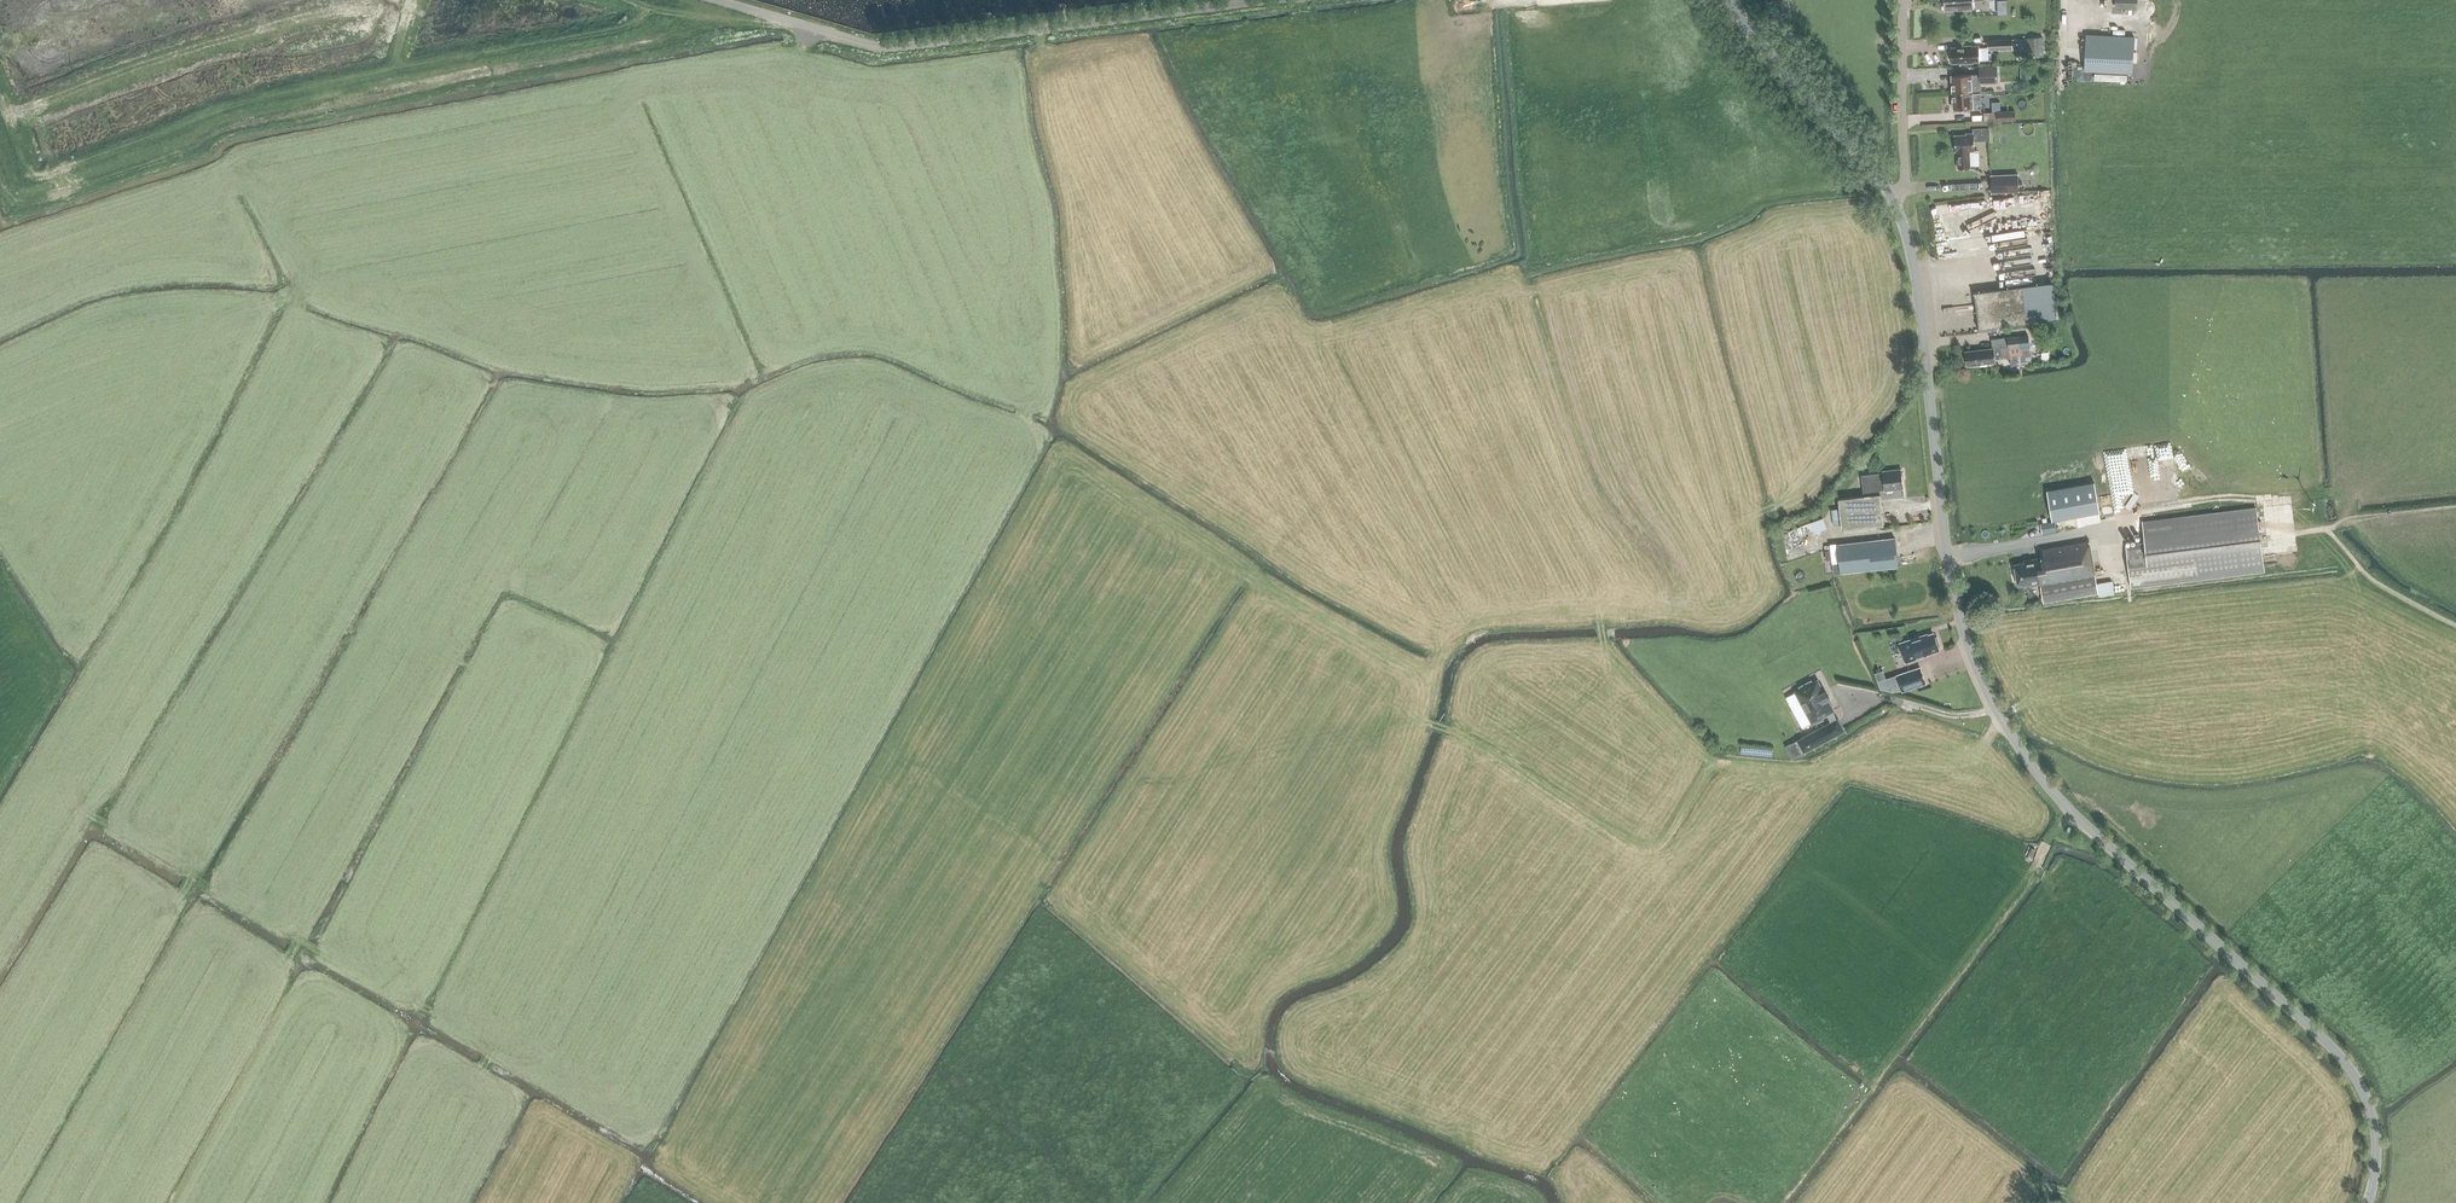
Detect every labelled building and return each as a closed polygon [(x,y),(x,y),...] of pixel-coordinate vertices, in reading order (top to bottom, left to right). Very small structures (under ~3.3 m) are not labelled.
[(1972,8),(1972,1),(1982,0),(1944,0),(1945,10),(1972,8)] [(2115,8),(2137,9),(2137,0),(2115,0),(2115,8)] [(2042,37),(2026,38),(2028,57),(2043,56),(2042,37)] [(1987,51),(2012,49),(2012,38),(1987,40),(1987,51)] [(2131,73),(2133,45),(2086,43),(2085,59),(2084,71),(2131,73)] [(1978,61),(1977,47),(1971,47),(1971,46),(1962,47),(1961,48),(1951,48),(1952,63),(1964,62),(1964,63),(1972,63),(1971,62),(1978,61)] [(2031,78),(2030,66),(2020,66),(2020,79),(2031,78)] [(1996,67),(1979,68),(1979,75),(1969,75),(1951,76),(1951,93),(1971,92),(1980,92),(1980,84),(1997,84),(1996,67)] [(1971,92),(1951,93),(1952,109),(1972,109),(1972,106),(1980,105),(1980,94),(1972,95),(1971,92)] [(1997,122),(2015,120),(2014,110),(1996,112),(1997,122)] [(1972,134),(1965,134),(1965,136),(1954,136),(1954,152),(1956,152),(1957,169),(1969,168),(1968,151),(1973,151),(1973,142),(1989,142),(1988,129),(1972,130),(1972,134)] [(1990,193),(2018,192),(2017,175),(1990,176),(1990,193)] [(1977,329),(2026,323),(2022,287),(1972,293),(1977,329)] [(1993,348),(1978,350),(1978,352),(1966,353),(1967,364),(1980,362),(1980,364),(1995,362),(1994,357),(2001,356),(2001,358),(2010,357),(2023,355),(2020,335),(2007,337),(1992,339),(1993,348)] [(1863,496),(1838,499),(1841,530),(1883,525),(1880,494),(1879,494),(1878,490),(1884,489),(1884,490),(1886,489),(1886,491),(1903,489),(1901,468),(1881,470),(1881,472),(1876,473),(1876,476),(1861,477),(1863,496)] [(2100,498),(2052,506),(2054,522),(2040,524),(2041,533),(2104,522),(2100,498)] [(2145,542),(2126,545),(2131,586),(2264,570),(2256,508),(2142,522),(2145,542)] [(1813,521),(1816,531),(1827,528),(1824,518),(1813,521)] [(1894,538),(1836,544),(1840,573),(1897,566),(1894,538)] [(2037,557),(2023,560),(2024,561),(2013,563),(2017,587),(2030,585),(2031,587),(2040,585),(2043,602),(2097,592),(2098,596),(2114,593),(2112,581),(2096,583),(2089,539),(2039,548),(2041,558),(2037,558),(2037,557)] [(1933,633),(1927,635),(1926,634),(1900,643),(1906,662),(1924,656),(1923,656),(1939,650),(1937,646),(1940,645),(1937,637),(1934,638),(1933,633)] [(1920,667),(1897,675),(1902,691),(1925,683),(1920,667)] [(1837,720),(1832,711),(1833,710),(1827,699),(1829,698),(1825,691),(1823,692),(1817,681),(1812,683),(1811,681),(1799,687),(1800,690),(1796,692),(1812,722),(1826,714),(1831,723),(1837,720)] [(1791,759),(1804,752),(1828,739),(1828,738),(1843,730),(1837,719),(1837,720),(1831,723),(1798,740),(1785,748),(1791,759)]
